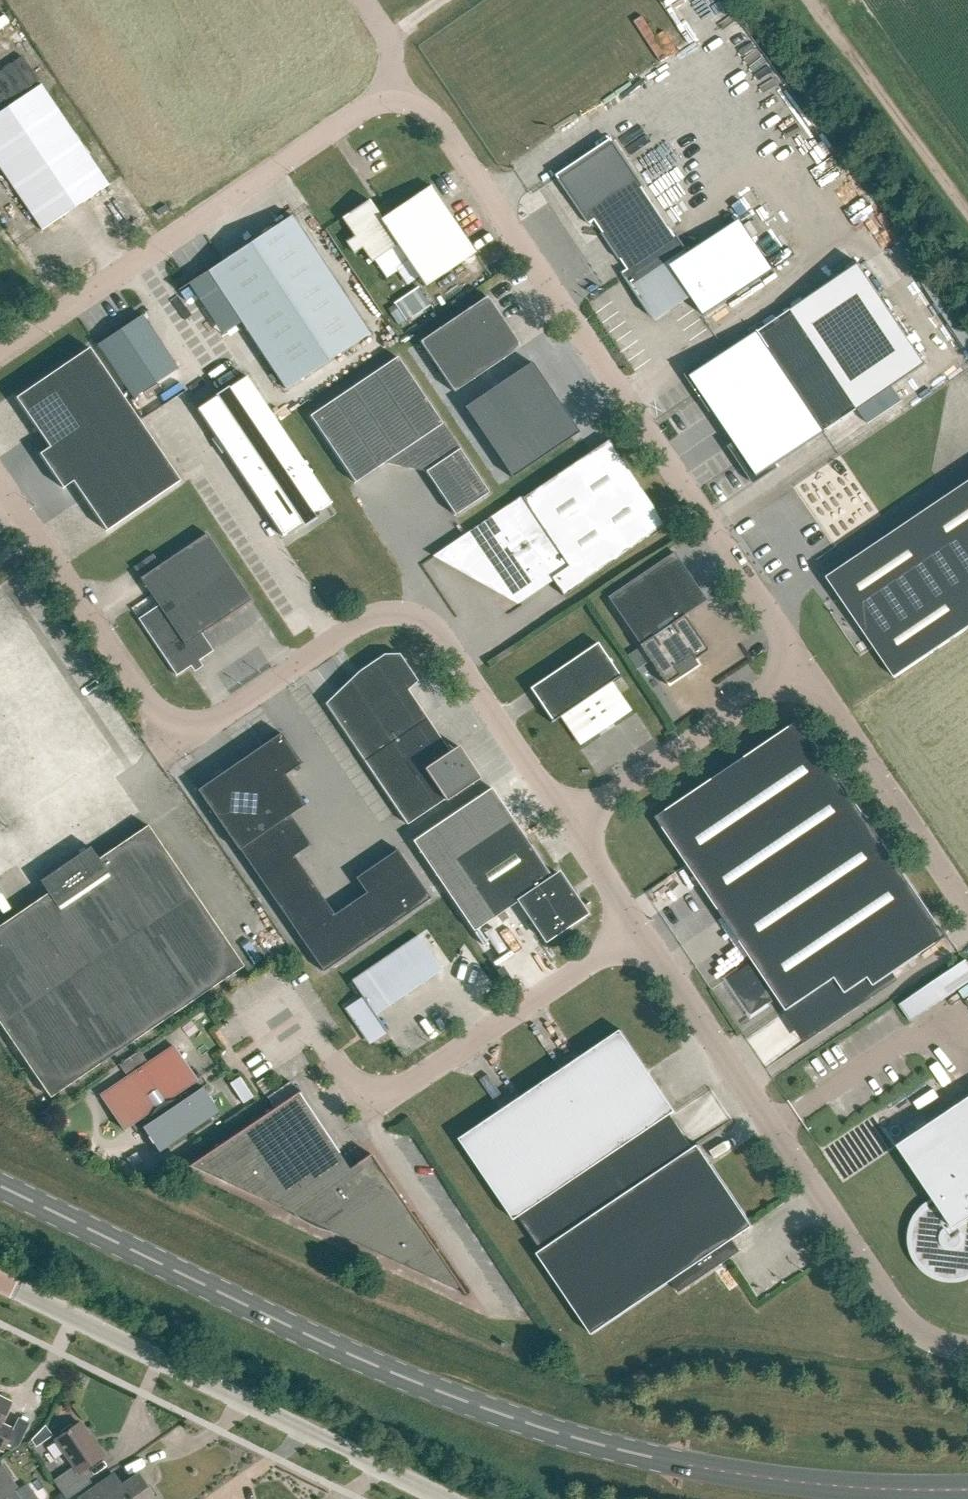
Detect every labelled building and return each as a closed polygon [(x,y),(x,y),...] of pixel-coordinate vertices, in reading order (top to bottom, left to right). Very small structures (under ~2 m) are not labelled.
[(673,30),(663,34),(669,49),(679,46),(673,30)] [(41,231),(108,186),(41,85),(0,113),(0,169),(41,231)] [(623,272),(622,273),(652,317),(653,316),(652,316),(689,291),(705,315),(704,315),(705,316),(774,270),(740,219),(689,253),(677,236),(676,236),(677,237),(676,238),(643,189),(644,188),(644,189),(646,188),(645,186),(645,187),(616,144),(560,181),(589,225),(597,220),(606,233),(604,234),(603,235),(620,261),(621,260),(623,258),(630,269),(624,273),(623,272)] [(396,245),(424,287),(474,253),(429,186),(381,219),(368,200),(342,218),(354,236),(346,242),(354,253),(362,248),(372,262),(396,245)] [(291,217),(207,272),(285,390),(369,334),(291,217)] [(746,457),(759,476),(926,364),(859,263),(692,376),(705,395),(704,395),(746,457)] [(402,323),(433,303),(422,285),(390,306),(402,323)] [(486,296),(419,342),(453,392),(520,347),(486,296)] [(39,454),(51,472),(134,415),(118,391),(89,348),(16,398),(49,448),(39,454)] [(354,483),(384,463),(425,472),(454,515),(488,493),(397,358),(309,417),(354,483)] [(530,362),(463,407),(510,477),(577,431),(530,362)] [(320,511),(331,503),(330,502),(246,377),(196,409),(281,536),(302,522),(298,516),(320,511)] [(73,482),(84,498),(106,531),(180,481),(134,415),(51,472),(63,489),(73,482)] [(519,601),(551,579),(563,596),(666,526),(608,440),(437,556),(438,557),(441,555),(468,570),(487,557),(518,603),(520,602),(519,601)] [(827,578),(895,678),(967,629),(967,483),(827,578)] [(251,600),(206,533),(140,578),(158,606),(138,619),(176,676),(191,665),(189,662),(196,658),(198,661),(213,651),(201,633),(251,600)] [(673,553),(607,598),(667,687),(698,666),(694,660),(708,651),(684,616),(706,601),(673,553)] [(619,676),(597,643),(529,689),(552,721),(550,722),(551,723),(563,715),(581,742),(627,711),(609,683),(621,676),(620,675),(619,676)] [(464,756),(456,762),(407,690),(417,681),(408,668),(407,668),(398,655),(384,655),(359,672),(363,679),(325,704),(407,825),(478,777),(464,756)] [(801,720),(657,818),(754,962),(728,980),(751,1014),(777,996),(787,1010),(836,978),(846,993),(869,978),(874,986),(947,937),(801,720)] [(197,791),(238,851),(239,851),(322,973),(430,900),(397,851),(355,879),(365,894),(333,915),(293,857),(310,846),(290,816),(305,806),(285,776),(301,764),(280,734),(197,791)] [(492,919),(518,901),(545,941),(585,914),(558,874),(552,878),(511,818),(451,859),(492,919)] [(50,1098),(243,967),(147,826),(98,860),(90,848),(40,882),(48,893),(0,926),(0,1025),(50,1098)] [(349,1007),(366,1033),(370,1036),(376,1037),(381,1035),(386,1032),(387,1034),(388,1033),(375,1015),(441,970),(418,936),(352,981),(352,980),(351,981),(363,998),(349,1007)] [(911,1022),(967,983),(967,962),(967,960),(900,1005),(911,1022)] [(542,1251),(538,1254),(593,1335),(672,1281),(680,1293),(733,1257),(741,1251),(733,1240),(753,1226),(699,1145),(645,1182),(622,1148),(676,1112),(621,1030),(460,1139),(515,1220),(520,1217),(542,1251)] [(138,1121),(159,1153),(218,1113),(174,1046),(100,1096),(124,1130),(138,1121)] [(240,1077),(230,1084),(243,1104),(253,1097),(240,1077)] [(370,1154),(349,1169),(299,1094),(301,1092),(300,1091),(189,1166),(190,1167),(191,1166),(267,1202),(280,1193),(295,1215),(455,1289),(459,1287),(464,1295),(465,1294),(370,1154)] [(898,1146),(937,1204),(932,1207),(931,1205),(929,1206),(931,1208),(924,1214),(918,1222),(915,1231),(915,1241),(917,1251),(921,1260),(928,1267),(936,1273),(945,1276),(955,1276),(965,1274),(967,1273),(967,1099),(898,1146)] [(0,1397),(0,1450),(3,1451),(13,1430),(1,1424),(11,1403),(0,1397)] [(66,1498),(68,1498),(91,1483),(83,1471),(104,1456),(96,1444),(94,1445),(79,1423),(55,1439),(74,1466),(53,1481),(66,1498)] [(51,1424),(34,1435),(40,1444),(57,1433),(51,1424)] [(6,1497),(18,1489),(2,1466),(0,1467),(0,1498),(7,1498),(6,1497)] [(143,1490),(147,1487),(138,1475),(114,1491),(106,1480),(86,1494),(90,1498),(149,1498),(143,1490)]
